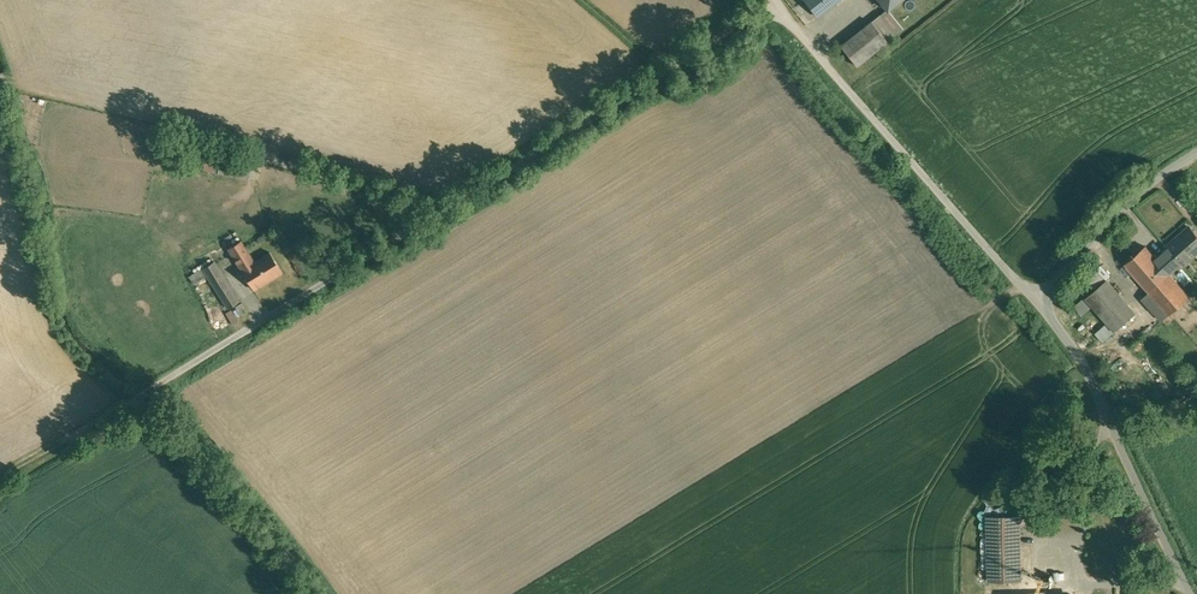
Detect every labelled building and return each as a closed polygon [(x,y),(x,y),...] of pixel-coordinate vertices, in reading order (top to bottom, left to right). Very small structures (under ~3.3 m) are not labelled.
[(818,16),(838,0),(806,0),(818,16)] [(887,9),(898,0),(880,0),(887,9)] [(896,34),(880,14),(872,21),(887,40),(896,34)] [(872,21),(841,45),(857,65),(887,40),(872,21)] [(1167,246),(1169,248),(1157,259),(1166,269),(1178,259),(1183,264),(1196,252),(1196,235),(1190,226),(1167,246)] [(253,260),(241,240),(229,248),(242,269),(253,262),(253,260)] [(1157,259),(1146,246),(1125,264),(1169,314),(1190,296),(1157,259)] [(282,271),(270,251),(253,262),(242,269),(241,269),(254,289),(282,271)] [(239,301),(214,261),(189,277),(193,283),(208,274),(228,308),(239,301)] [(1136,313),(1107,280),(1086,297),(1115,331),(1136,313)] [(242,303),(236,306),(240,314),(246,310),(242,303)] [(239,321),(232,310),(226,313),(232,322),(233,324),(239,321)] [(227,325),(232,322),(226,313),(221,316),(227,325)] [(1094,332),(1102,342),(1114,333),(1106,323),(1094,332)] [(1019,503),(984,504),(985,581),(1020,581),(1019,503)] [(1068,509),(1055,510),(1056,521),(1069,521),(1068,509)]
